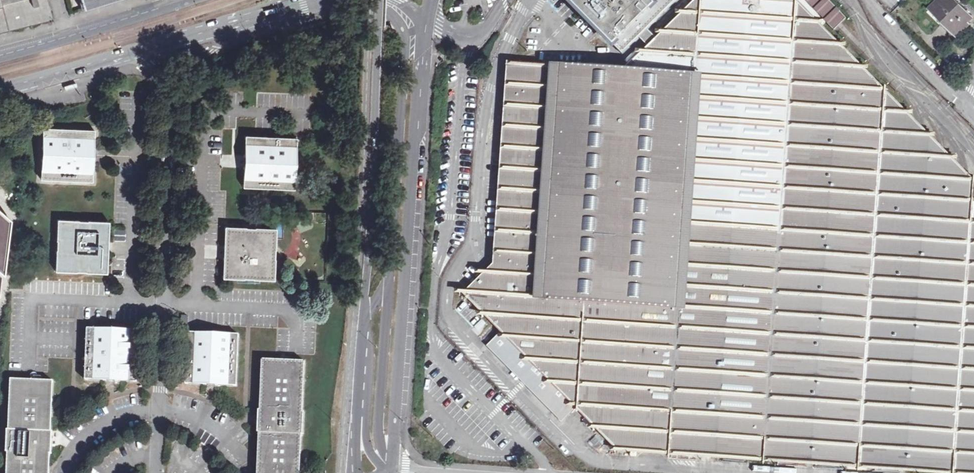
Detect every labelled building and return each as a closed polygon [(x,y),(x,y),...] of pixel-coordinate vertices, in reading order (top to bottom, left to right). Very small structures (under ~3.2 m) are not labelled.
[(48,0),(0,0),(0,34),(53,21),(48,0)] [(491,265),(463,293),(501,332),(488,346),(562,419),(576,407),(616,447),(616,450),(943,472),(973,472),(973,182),(962,170),(943,150),(918,125),(873,84),(821,27),(826,22),(834,31),(842,27),(846,19),(827,0),(694,0),(655,38),(651,33),(683,0),(641,0),(640,1),(640,0),(568,0),(576,8),(581,2),(611,31),(605,37),(613,44),(630,27),(639,37),(648,46),(626,67),(626,70),(589,68),(539,65),(513,63),(499,257),(491,265)] [(929,9),(942,21),(954,33),(966,22),(971,17),(954,0),(938,0),(929,9)] [(581,2),(576,8),(600,31),(605,37),(611,31),(581,2)] [(954,33),(942,21),(940,24),(955,38),(969,24),(966,22),(954,33)] [(629,48),(639,37),(630,27),(613,44),(623,54),(626,51),(623,48),(626,45),(629,48)] [(94,130),(43,128),(40,180),(92,182),(93,156),(94,130)] [(298,138),(247,136),(246,162),(244,188),(296,190),(298,138)] [(109,222),(58,220),(57,273),(108,274),(109,248),(109,222)] [(278,229),(226,227),(225,253),(224,279),(276,281),(278,229)] [(471,329),(479,336),(489,325),(482,318),(471,329)] [(141,330),(89,329),(87,379),(112,380),(139,381),(141,330)] [(240,333),(190,331),(187,383),(213,384),(238,385),(240,333)] [(462,358),(468,363),(471,360),(466,355),(462,358)] [(265,358),(263,409),(261,409),(261,419),(261,433),(262,433),(260,472),(304,472),(305,434),(306,434),(307,411),(306,411),(307,360),(292,359),(286,359),(265,358)] [(57,380),(13,378),(11,428),(10,428),(9,450),(10,451),(9,472),(52,472),(53,466),(53,453),(55,453),(56,435),(56,429),(54,429),(57,380)]
